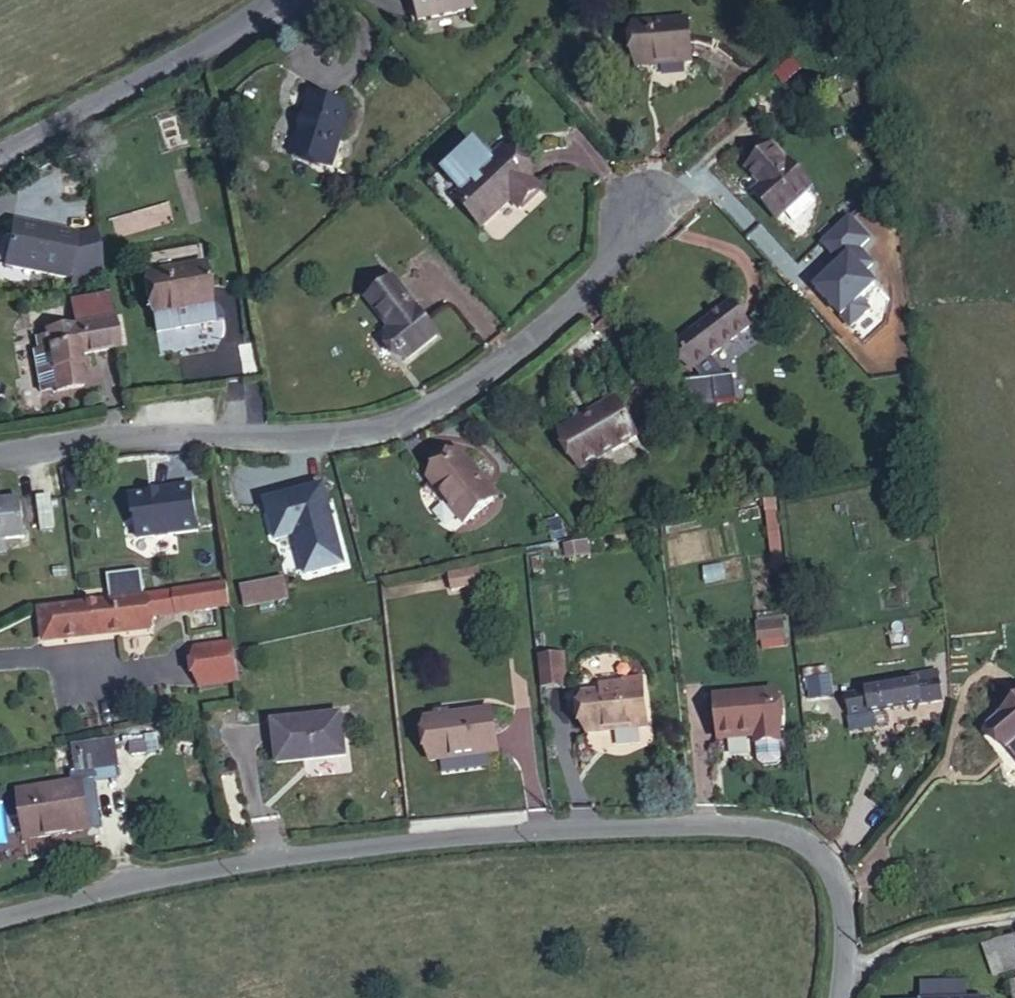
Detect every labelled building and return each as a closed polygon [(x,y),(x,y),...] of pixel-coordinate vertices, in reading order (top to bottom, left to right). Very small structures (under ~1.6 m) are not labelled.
[(641,66),(698,57),(692,14),(635,22),(641,66)] [(361,104),(320,89),(298,144),(340,160),(361,104)] [(776,139),(750,164),(765,180),(762,184),(786,209),(815,181),(776,139)] [(495,161),(511,147),(507,142),(491,157),(495,161)] [(550,189),(511,147),(495,161),(502,169),(469,199),(492,225),(524,197),(533,206),(550,189)] [(786,209),(762,184),(756,191),(779,215),(786,209)] [(115,236),(172,219),(166,200),(110,216),(115,236)] [(94,278),(101,228),(6,215),(0,257),(0,265),(94,278)] [(153,273),(162,313),(224,299),(214,259),(153,273)] [(415,360),(447,332),(400,280),(376,301),(404,332),(397,339),(415,360)] [(701,360),(760,320),(743,295),(685,336),(701,360)] [(166,329),(228,315),(224,299),(162,313),(166,329)] [(78,308),(82,330),(119,321),(115,300),(78,308)] [(82,330),(86,359),(125,350),(119,321),(82,330)] [(50,350),(55,393),(90,389),(86,359),(82,330),(48,335),(48,338),(50,350)] [(48,338),(37,340),(38,351),(50,350),(48,338)] [(40,392),(55,390),(50,350),(38,351),(35,352),(40,392)] [(587,468),(642,432),(619,397),(564,432),(587,468)] [(467,455),(438,482),(479,525),(503,502),(485,483),(489,478),(467,455)] [(485,483),(503,502),(508,497),(489,478),(485,483)] [(784,551),(775,496),(758,499),(767,554),(784,551)] [(35,574),(31,537),(0,540),(0,577),(35,574)] [(449,590),(475,583),(471,565),(445,571),(449,590)] [(159,597),(162,619),(245,609),(242,587),(159,597)] [(159,597),(56,610),(59,638),(163,631),(162,619),(159,597)] [(756,646),(784,646),(784,619),(756,618),(756,646)] [(538,650),(538,683),(566,682),(565,650),(538,650)] [(244,651),(206,657),(211,688),(249,684),(244,651)] [(941,704),(937,668),(887,675),(888,682),(870,684),(841,688),(845,718),(941,704)] [(807,669),(807,695),(826,695),(826,669),(807,669)] [(869,677),(870,684),(888,682),(887,675),(869,677)] [(638,691),(615,693),(598,695),(602,731),(662,727),(657,678),(637,681),(638,691)] [(614,683),(615,693),(638,691),(637,681),(614,683)] [(584,695),(580,696),(583,738),(589,737),(584,695)] [(580,696),(556,698),(560,740),(583,738),(580,696)] [(728,702),(731,742),(764,738),(766,750),(800,746),(794,696),(728,702)] [(989,728),(1005,747),(1014,740),(1014,707),(989,728)] [(513,753),(509,713),(444,719),(448,760),(513,753)] [(354,717),(283,726),(289,771),(360,761),(354,717)] [(1005,747),(1014,759),(1014,740),(1005,747)] [(800,746),(766,750),(767,757),(801,754),(800,746)] [(97,776),(125,772),(122,748),(82,753),(86,778),(97,776)] [(31,843),(106,832),(97,776),(86,778),(81,778),(82,788),(24,797),(31,843)] [(1008,971),(1014,967),(1014,935),(994,945),(1008,971)] [(1005,972),(1008,971),(994,945),(992,946),(1005,972)] [(952,985),(953,997),(980,997),(979,983),(952,985)] [(952,985),(929,988),(930,997),(953,997),(952,985)]
